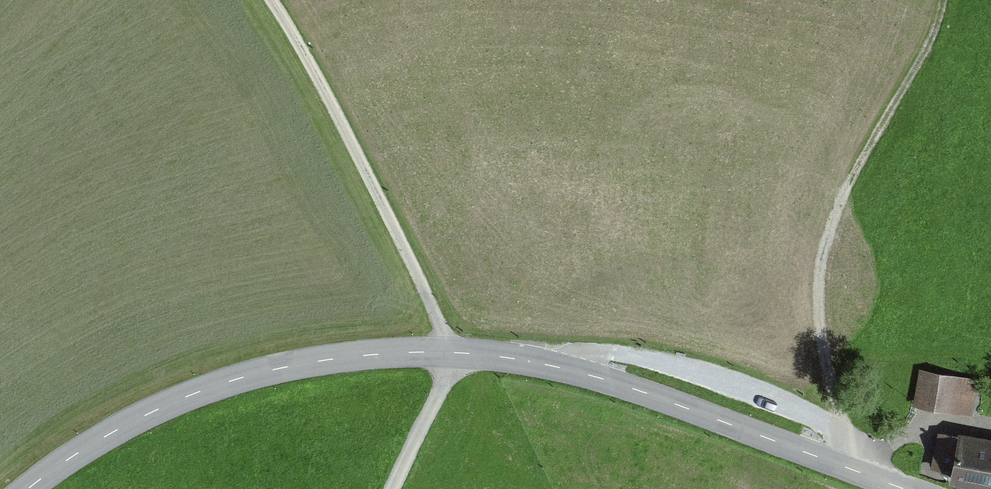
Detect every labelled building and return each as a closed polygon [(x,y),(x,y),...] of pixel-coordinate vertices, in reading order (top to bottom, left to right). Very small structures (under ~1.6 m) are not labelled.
[(960,378),(918,373),(913,408),(955,414),(960,378)] [(949,481),(990,488),(990,436),(959,430),(958,435),(937,431),(930,468),(951,471),(949,481)]
